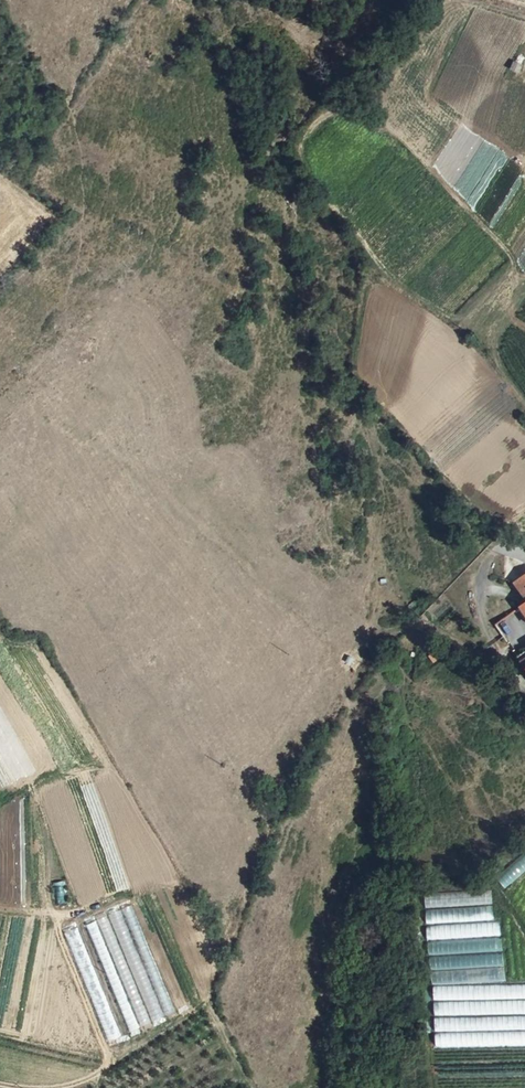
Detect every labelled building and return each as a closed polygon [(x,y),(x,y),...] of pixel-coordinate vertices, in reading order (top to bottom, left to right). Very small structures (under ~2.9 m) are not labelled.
[(518,67),(511,65),(508,72),(516,75),(518,67)] [(524,596),(524,571),(514,579),(524,596)] [(517,607),(524,619),(524,601),(517,607)] [(505,888),(524,871),(524,852),(496,877),(505,888)] [(493,918),(491,892),(425,896),(427,923),(493,918)] [(172,1011),(130,901),(85,923),(131,1034),(172,1011)] [(429,928),(433,984),(503,979),(499,923),(429,928)] [(117,1037),(74,928),(63,932),(106,1041),(117,1037)] [(507,985),(503,979),(433,984),(435,1018),(524,1016),(524,985),(507,985)] [(435,1031),(524,1029),(524,1016),(435,1018),(435,1031)] [(524,1048),(524,1032),(434,1033),(434,1049),(524,1048)] [(478,1064),(478,1075),(487,1075),(486,1064),(478,1064)]
